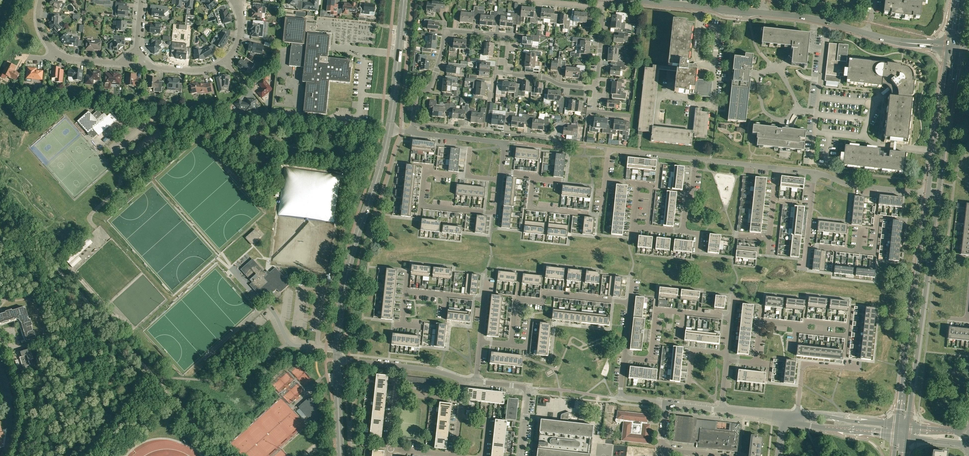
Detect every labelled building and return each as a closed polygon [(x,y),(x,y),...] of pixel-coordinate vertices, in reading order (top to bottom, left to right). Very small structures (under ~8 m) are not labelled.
[(176,7),(181,8),(182,2),(188,2),(187,8),(192,9),(193,0),(177,0),(176,7)] [(201,2),(205,2),(206,3),(206,4),(210,10),(215,6),(215,7),(217,5),(217,4),(218,4),(215,0),(201,0),(201,2)] [(302,5),(297,4),(298,0),(290,0),(289,4),(293,5),(293,6),(297,6),(296,8),(298,8),(298,10),(302,11),(302,9),(302,5)] [(303,2),(303,9),(318,10),(318,5),(321,5),(321,0),(319,0),(312,0),(312,3),(303,2)] [(331,15),(337,15),(338,5),(335,4),(335,1),(328,0),(327,11),(331,12),(331,15)] [(908,18),(912,18),(913,16),(919,16),(919,18),(920,18),(921,4),(925,5),(925,4),(923,4),(925,0),(909,0),(909,1),(904,0),(900,0),(900,1),(892,0),(885,0),(883,13),(884,13),(884,12),(891,14),(890,16),(894,16),(895,15),(901,17),(908,17),(908,18)] [(427,2),(426,11),(428,11),(435,12),(437,12),(440,12),(440,9),(445,9),(445,3),(435,1),(432,1),(432,3),(427,2)] [(357,12),(357,5),(356,4),(356,3),(355,3),(353,2),(352,3),(352,4),(348,4),(348,3),(344,3),(343,14),(347,14),(348,11),(351,11),(351,12),(356,13),(356,12),(357,12)] [(116,6),(115,8),(116,8),(116,16),(118,16),(125,17),(125,16),(128,16),(129,7),(127,7),(123,6),(123,3),(116,3),(116,6)] [(252,10),(251,17),(261,18),(262,13),(266,13),(266,4),(264,4),(257,3),(257,7),(255,7),(255,10),(252,10)] [(374,15),(374,12),(375,12),(375,10),(376,9),(376,8),(376,7),(375,7),(375,5),(365,4),(364,8),(361,8),(361,14),(374,15)] [(169,7),(157,5),(157,8),(155,9),(153,9),(152,16),(155,16),(155,17),(159,18),(159,16),(164,17),(164,15),(168,11),(169,7)] [(216,17),(217,16),(220,15),(223,23),(232,21),(229,13),(228,14),(226,9),(221,11),(220,7),(214,11),(216,17)] [(474,7),(474,12),(472,11),(471,14),(467,13),(466,23),(473,23),(473,17),(477,17),(478,10),(478,7),(474,7)] [(517,22),(516,25),(520,25),(520,22),(524,22),(524,17),(527,17),(528,8),(522,7),(521,11),(521,17),(517,16),(517,22)] [(460,22),(466,23),(467,13),(461,13),(462,8),(458,8),(457,15),(461,16),(460,22)] [(528,8),(527,17),(530,18),(530,23),(537,23),(537,22),(538,15),(534,15),(535,8),(528,8)] [(544,19),(547,19),(548,10),(542,9),(541,15),(538,15),(537,22),(544,22),(544,19)] [(480,25),(486,26),(487,16),(484,16),(485,11),(478,10),(477,17),(481,18),(480,25)] [(555,10),(548,10),(547,19),(550,20),(550,23),(555,23),(554,27),(556,27),(557,17),(554,17),(555,10)] [(497,20),(497,19),(498,12),(491,11),(490,16),(487,16),(486,26),(493,26),(493,20),(497,20)] [(500,20),(500,22),(500,26),(506,27),(507,17),(504,17),(504,13),(498,12),(497,19),(500,20)] [(575,12),(574,16),(574,19),(570,18),(570,22),(570,26),(576,26),(577,22),(580,22),(581,13),(575,12)] [(513,21),(517,22),(517,16),(518,14),(511,13),(511,18),(507,17),(506,27),(513,27),(513,21)] [(568,15),(564,15),(564,14),(564,13),(562,13),(561,14),(561,15),(560,25),(563,25),(562,29),(569,30),(570,26),(570,22),(567,22),(567,18),(568,15)] [(591,28),(592,21),(587,20),(587,14),(581,13),(580,22),(583,23),(583,27),(591,28)] [(628,14),(619,13),(618,16),(612,16),(611,22),(621,23),(621,20),(625,20),(626,17),(628,17),(628,14)] [(59,14),(52,14),(51,22),(49,23),(51,29),(53,29),(56,33),(62,28),(58,24),(59,14)] [(303,74),(303,82),(306,83),(304,113),(326,115),(330,81),(350,83),(352,68),(353,64),(350,64),(351,60),(328,58),(331,33),(321,32),(321,35),(315,34),(316,24),(307,23),(307,20),(295,19),(296,15),(286,14),(286,18),(285,18),(283,43),(292,43),(292,47),(291,47),(289,66),(304,67),(304,75),(303,74)] [(186,25),(191,26),(194,26),(195,16),(187,15),(186,25)] [(431,20),(425,19),(424,25),(428,26),(428,29),(438,30),(439,24),(430,23),(431,20)] [(114,25),(117,25),(117,31),(126,32),(127,29),(127,26),(127,23),(114,21),(114,25)] [(250,28),(250,30),(252,30),(252,31),(251,32),(251,34),(251,35),(251,36),(259,37),(263,37),(264,25),(264,22),(258,21),(258,24),(253,24),(251,23),(250,28)] [(688,64),(692,27),(687,27),(687,22),(673,21),(668,67),(659,66),(658,66),(653,65),(652,68),(645,68),(638,131),(642,131),(652,132),(651,141),(692,146),(693,137),(707,138),(709,113),(702,112),(702,109),(695,108),(693,132),(652,127),(659,69),(669,71),(671,71),(676,72),(674,92),(685,93),(685,94),(689,94),(709,96),(709,97),(711,81),(711,82),(694,80),(695,71),(692,71),(693,65),(688,64)] [(162,23),(156,22),(155,26),(151,25),(150,32),(154,33),(154,34),(155,35),(156,35),(157,34),(158,33),(160,33),(160,32),(161,32),(162,31),(162,29),(162,28),(161,28),(161,26),(162,25),(162,23)] [(617,29),(617,33),(621,33),(626,33),(626,30),(625,30),(625,26),(621,26),(621,23),(611,22),(611,28),(617,29)] [(211,42),(211,43),(212,45),(215,48),(217,45),(222,49),(224,45),(225,45),(224,44),(225,42),(226,43),(226,42),(228,40),(229,37),(228,36),(229,35),(229,31),(224,30),(222,32),(220,36),(217,34),(216,35),(215,37),(215,38),(217,40),(215,44),(211,42)] [(763,30),(762,34),(761,45),(762,45),(762,43),(769,43),(769,46),(770,43),(776,44),(776,46),(777,46),(777,44),(784,45),(784,47),(784,45),(791,46),(790,53),(788,56),(789,56),(790,55),(791,55),(792,56),(791,57),(791,58),(792,57),(791,65),(796,65),(806,66),(808,52),(808,48),(808,45),(809,45),(809,44),(808,44),(809,35),(795,33),(763,30)] [(437,37),(433,36),(431,36),(431,33),(424,32),(424,36),(428,36),(428,42),(437,43),(437,37)] [(79,38),(76,38),(70,37),(67,33),(61,38),(66,44),(75,45),(75,46),(79,47),(79,38)] [(628,34),(626,33),(621,33),(620,36),(614,36),(613,42),(623,43),(623,40),(627,41),(628,34)] [(113,50),(118,51),(124,45),(125,40),(120,40),(120,36),(114,35),(113,43),(112,43),(111,44),(110,49),(111,50),(113,50)] [(530,38),(526,38),(523,37),(523,38),(522,38),(521,43),(522,43),(522,44),(528,45),(528,48),(532,49),(532,42),(539,42),(540,36),(531,35),(530,38)] [(481,43),(481,44),(483,46),(485,46),(484,50),(493,51),(494,44),(490,44),(488,44),(488,40),(489,37),(482,36),(482,39),(482,40),(481,43)] [(580,48),(590,49),(590,42),(584,42),(584,38),(574,37),(573,39),(577,40),(576,44),(580,45),(580,48)] [(164,46),(162,44),(162,40),(152,39),(151,45),(149,47),(154,54),(156,53),(157,53),(159,52),(159,51),(164,46)] [(455,49),(459,49),(460,40),(454,39),(453,45),(450,45),(449,53),(452,53),(452,52),(455,52),(455,49)] [(102,41),(86,40),(85,50),(94,51),(94,49),(101,50),(102,41)] [(460,40),(459,49),(463,50),(463,53),(469,54),(470,47),(466,47),(467,41),(460,40)] [(249,53),(249,51),(255,52),(254,53),(259,54),(260,53),(261,54),(263,45),(251,42),(249,53)] [(436,50),(437,43),(428,42),(427,49),(423,48),(422,52),(429,52),(430,49),(436,50)] [(173,43),(171,57),(176,58),(176,59),(183,59),(185,59),(186,60),(186,59),(187,55),(190,55),(190,48),(186,48),(184,48),(183,52),(177,51),(178,43),(173,43)] [(881,87),(882,87),(881,87),(882,85),(883,85),(885,86),(886,87),(888,88),(884,91),(885,92),(886,93),(890,90),(890,92),(891,93),(891,95),(891,97),(889,97),(889,96),(889,97),(884,142),(894,143),(896,143),(907,144),(906,144),(907,144),(912,99),(911,99),(910,99),(910,96),(912,96),(912,97),(913,93),(913,92),(914,82),(912,82),(912,79),(912,76),(911,75),(911,73),(910,72),(909,71),(908,70),(906,69),(905,69),(903,68),(901,68),(901,66),(890,65),(890,64),(890,65),(886,64),(886,65),(886,66),(884,66),(884,64),(852,60),(852,62),(849,62),(848,64),(846,64),(847,58),(848,45),(829,43),(828,52),(832,52),(831,54),(828,54),(827,61),(826,61),(827,61),(826,68),(827,69),(827,71),(826,70),(825,81),(840,83),(841,73),(844,74),(844,78),(844,77),(847,78),(846,81),(850,82),(850,84),(881,87)] [(195,54),(194,54),(195,60),(200,59),(200,60),(204,60),(204,59),(208,57),(209,57),(214,54),(213,53),(217,51),(215,48),(212,45),(209,47),(208,46),(204,48),(205,49),(202,50),(199,50),(199,49),(198,47),(194,48),(194,50),(195,54)] [(608,55),(618,56),(618,53),(622,53),(623,46),(615,45),(615,49),(609,48),(608,55)] [(589,55),(590,49),(580,48),(580,51),(576,50),(575,57),(582,58),(583,55),(589,55)] [(481,54),(480,59),(487,60),(487,56),(489,56),(493,57),(493,51),(484,50),(484,54),(481,54)] [(526,54),(526,60),(535,61),(535,57),(541,57),(542,52),(535,51),(535,54),(526,54)] [(557,71),(558,67),(558,64),(561,65),(561,68),(562,58),(563,52),(560,52),(559,58),(558,58),(558,59),(555,59),(555,61),(552,61),(551,70),(557,71)] [(430,60),(427,60),(426,60),(426,58),(422,58),(422,55),(419,55),(418,63),(421,63),(421,68),(420,67),(419,70),(425,71),(425,70),(429,70),(430,60)] [(617,60),(618,56),(608,55),(608,61),(617,62),(617,66),(624,66),(625,63),(619,62),(619,60),(617,60)] [(736,121),(736,119),(738,119),(738,122),(746,123),(750,83),(748,83),(749,77),(749,76),(749,70),(750,70),(751,70),(753,55),(745,55),(745,58),(734,57),(733,71),(734,71),(733,75),(728,121),(736,121)] [(255,64),(247,59),(245,62),(241,59),(237,66),(240,68),(240,70),(243,70),(246,72),(249,67),(252,69),(255,64)] [(525,67),(526,67),(534,68),(533,71),(539,72),(540,66),(535,66),(535,61),(526,60),(525,67)] [(477,62),(476,68),(480,69),(489,70),(490,63),(481,63),(479,62),(477,62)] [(8,63),(5,68),(3,73),(10,77),(11,77),(17,79),(20,74),(14,71),(16,67),(8,63)] [(445,68),(445,70),(446,71),(446,73),(447,73),(452,74),(456,74),(459,74),(459,68),(461,68),(461,64),(454,64),(453,67),(451,67),(448,67),(447,66),(447,67),(445,68)] [(579,79),(579,72),(585,73),(585,66),(578,65),(576,66),(576,68),(573,68),(572,78),(579,79)] [(624,66),(617,66),(616,66),(616,69),(611,69),(610,75),(620,76),(620,70),(625,70),(626,69),(626,67),(624,66)] [(52,75),(52,78),(56,78),(56,82),(62,82),(64,70),(60,70),(60,68),(53,67),(53,71),(52,71),(51,71),(50,73),(51,75),(52,75)] [(36,68),(32,68),(28,68),(27,78),(42,79),(43,71),(36,70),(36,68)] [(68,77),(74,77),(74,80),(82,81),(83,70),(75,69),(75,70),(69,70),(68,77)] [(90,71),(90,75),(89,77),(86,77),(85,84),(93,85),(93,80),(100,80),(101,72),(90,71)] [(674,80),(674,71),(671,71),(669,71),(667,71),(666,79),(668,79),(674,80)] [(117,83),(118,84),(120,84),(121,76),(120,75),(118,75),(117,73),(115,73),(113,74),(105,73),(104,88),(108,89),(108,88),(109,87),(109,85),(109,84),(109,83),(110,82),(112,82),(112,83),(114,83),(115,83),(117,83)] [(140,79),(137,78),(137,79),(136,79),(136,75),(127,74),(126,85),(140,86),(140,79)] [(229,81),(230,77),(222,76),(222,77),(217,79),(220,92),(224,91),(223,88),(228,88),(229,86),(230,86),(229,81)] [(443,86),(452,87),(452,83),(457,83),(458,77),(450,76),(450,80),(443,79),(443,86)] [(157,78),(155,78),(153,77),(152,78),(150,78),(149,81),(148,82),(149,84),(149,87),(154,88),(154,92),(162,92),(162,87),(158,87),(159,82),(156,82),(157,78)] [(168,87),(168,90),(175,91),(178,91),(178,92),(181,93),(182,93),(183,84),(179,83),(180,79),(176,79),(176,80),(169,79),(168,87)] [(272,89),(264,79),(259,83),(263,88),(258,93),(262,98),(272,89)] [(477,83),(476,89),(485,90),(486,83),(481,83),(481,80),(475,79),(475,82),(477,83)] [(612,88),(621,89),(621,83),(624,83),(624,80),(618,80),(617,83),(612,82),(612,88)] [(505,92),(508,92),(509,83),(508,83),(508,82),(508,81),(504,81),(504,82),(503,82),(502,88),(497,88),(496,94),(505,95),(505,92)] [(519,88),(519,90),(518,96),(525,97),(525,92),(529,92),(529,91),(531,92),(532,90),(532,86),(529,86),(529,83),(523,82),(522,88),(519,88)] [(206,84),(203,84),(196,84),(190,85),(192,93),(197,92),(204,93),(207,93),(213,92),(211,83),(206,84)] [(518,97),(518,96),(519,90),(515,90),(516,83),(509,83),(508,92),(515,93),(514,97),(518,97)] [(535,90),(532,90),(531,92),(531,96),(537,96),(537,93),(541,94),(542,84),(536,83),(535,90)] [(451,90),(452,87),(443,86),(442,92),(448,93),(448,96),(456,97),(457,91),(451,90)] [(617,99),(620,99),(626,100),(626,93),(624,92),(624,89),(621,89),(612,88),(611,94),(618,95),(617,99)] [(485,90),(476,89),(476,95),(473,95),(473,99),(479,99),(480,96),(485,96),(485,90)] [(551,100),(554,101),(555,91),(548,91),(548,97),(544,96),(543,104),(550,105),(551,100)] [(556,105),(560,106),(559,113),(563,114),(564,98),(560,98),(561,92),(555,91),(554,101),(557,101),(556,105)] [(620,99),(617,99),(614,98),(613,101),(608,101),(607,107),(616,108),(616,105),(619,105),(620,99)] [(247,99),(247,103),(242,102),(240,99),(235,104),(239,109),(247,109),(247,110),(255,111),(256,100),(247,99)] [(433,109),(433,111),(432,116),(438,117),(440,105),(436,105),(437,101),(430,101),(429,108),(433,109)] [(568,111),(575,112),(576,101),(569,101),(568,108),(565,107),(564,114),(568,115),(568,111)] [(586,108),(583,107),(582,107),(582,102),(576,101),(575,112),(581,112),(581,114),(585,115),(586,108)] [(452,118),(458,119),(459,110),(459,107),(457,107),(457,106),(454,105),(454,103),(450,102),(450,103),(449,110),(449,111),(453,111),(452,118)] [(445,110),(449,110),(450,103),(446,103),(446,104),(443,104),(443,105),(440,105),(438,117),(444,117),(445,110)] [(462,111),(459,110),(458,119),(464,120),(465,113),(468,113),(469,104),(466,104),(465,107),(463,106),(462,111)] [(476,123),(477,113),(477,112),(475,111),(475,109),(470,108),(469,115),(471,116),(471,122),(476,123)] [(480,114),(477,113),(476,123),(482,124),(483,117),(485,117),(486,108),(484,108),(483,110),(481,111),(480,114)] [(77,121),(88,133),(91,136),(93,139),(98,134),(99,136),(118,119),(112,112),(107,116),(104,113),(102,115),(98,110),(93,115),(89,111),(77,121)] [(489,110),(488,118),(492,118),(492,121),(491,125),(498,125),(499,116),(499,112),(496,111),(489,110)] [(499,116),(498,125),(504,126),(505,122),(505,120),(508,120),(509,113),(502,112),(499,112),(499,116)] [(509,113),(508,120),(512,121),(512,123),(511,127),(518,127),(519,118),(515,118),(516,113),(509,113)] [(519,118),(518,127),(524,128),(525,124),(525,119),(529,120),(529,119),(529,116),(529,115),(528,115),(522,114),(519,114),(519,118)] [(539,120),(538,130),(543,130),(544,126),(544,124),(548,124),(548,123),(549,118),(544,118),(545,114),(539,114),(539,117),(539,120)] [(529,116),(529,119),(533,120),(532,125),(532,129),(538,130),(539,120),(535,120),(535,117),(529,116)] [(595,118),(594,118),(594,124),(590,124),(589,131),(593,132),(593,128),(600,128),(601,119),(600,119),(600,118),(595,117),(595,118)] [(603,133),(609,134),(610,126),(607,126),(607,120),(601,119),(600,128),(603,129),(603,133)] [(613,130),(620,131),(621,121),(620,121),(620,120),(619,120),(615,119),(615,120),(614,120),(614,127),(610,126),(609,134),(608,141),(612,142),(613,134),(613,130)] [(622,121),(621,121),(620,131),(623,131),(622,135),(628,135),(629,128),(626,128),(626,122),(626,121),(626,120),(623,120),(622,120),(622,121)] [(577,126),(571,126),(570,129),(564,128),(563,135),(572,136),(573,132),(577,132),(577,126)] [(806,132),(788,130),(782,129),(782,130),(777,130),(777,128),(753,126),(752,134),(758,134),(757,146),(780,148),(779,151),(780,151),(780,150),(791,151),(791,152),(792,152),(792,150),(803,151),(804,143),(798,142),(799,139),(805,140),(806,132)] [(894,143),(894,144),(893,152),(889,152),(889,158),(885,158),(886,155),(880,154),(880,150),(845,146),(844,154),(842,154),(841,154),(840,162),(841,162),(841,161),(843,162),(843,166),(904,172),(903,174),(904,174),(906,153),(895,152),(896,143),(894,143)] [(342,174),(283,166),(277,214),(336,222),(342,174)] [(525,220),(524,233),(530,234),(530,233),(532,221),(525,221),(525,220)] [(537,234),(544,235),(545,222),(545,223),(538,222),(537,234)] [(547,235),(554,236),(555,224),(549,223),(548,223),(547,235)] [(562,225),(560,237),(567,238),(569,225),(568,225),(562,225)] [(252,245),(261,236),(255,229),(245,238),(252,245)] [(742,258),(744,246),(737,245),(736,257),(736,258),(742,258)] [(757,248),(750,247),(749,259),(756,260),(756,259),(757,248)] [(815,250),(814,250),(814,257),(826,258),(827,251),(815,250)] [(265,271),(264,272),(255,261),(245,270),(245,274),(255,284),(253,286),(253,287),(256,291),(258,291),(266,299),(277,289),(280,292),(281,292),(290,284),(276,267),(268,274),(265,271)] [(824,271),(825,264),(813,263),(812,270),(824,271)] [(479,275),(467,274),(466,281),(478,282),(479,275)] [(610,276),(609,283),(621,284),(622,277),(610,276)] [(477,288),(465,287),(465,294),(477,295),(478,288),(477,288)] [(659,297),(668,298),(669,289),(660,288),(659,297)] [(621,291),(620,291),(608,289),(608,296),(620,297),(621,291)] [(669,289),(668,298),(677,299),(678,290),(669,289)] [(681,290),(681,291),(680,300),(690,301),(690,292),(691,291),(681,290)] [(690,292),(690,301),(699,302),(700,293),(700,292),(691,291),(690,292)] [(725,297),(720,296),(720,295),(716,295),(715,295),(715,302),(725,303),(725,297)] [(807,307),(817,308),(818,299),(809,298),(808,298),(807,307)] [(786,299),(786,301),(785,308),(795,309),(796,300),(786,299)] [(817,308),(826,309),(827,301),(827,300),(818,299),(817,308)] [(804,310),(805,301),(796,300),(795,309),(804,310)] [(838,310),(839,301),(830,300),(830,302),(829,309),(838,310)] [(839,301),(838,310),(848,311),(849,302),(839,301)] [(14,319),(15,320),(17,320),(18,321),(19,323),(20,322),(26,341),(36,338),(34,331),(32,325),(30,319),(28,319),(24,307),(12,311),(11,309),(5,311),(6,314),(0,316),(0,323),(14,319)] [(631,350),(632,350),(642,351),(645,319),(642,319),(634,318),(633,318),(630,350),(631,350)] [(32,359),(29,349),(19,352),(20,357),(18,357),(21,365),(28,362),(27,360),(32,359)] [(308,414),(315,422),(322,416),(317,410),(319,408),(310,397),(306,400),(307,402),(304,403),(303,405),(302,408),(303,410),(304,412),(306,414),(308,414)] [(508,398),(508,400),(506,419),(516,420),(517,416),(517,413),(518,399),(508,398)] [(647,424),(648,414),(618,411),(617,419),(616,419),(616,418),(616,419),(616,420),(616,421),(616,422),(617,422),(618,423),(619,423),(620,423),(621,422),(622,422),(622,421),(624,421),(622,440),(648,443),(650,424),(647,424)] [(569,412),(562,414),(561,415),(561,416),(560,422),(541,420),(540,433),(538,449),(537,455),(590,455),(591,455),(590,455),(592,438),(594,426),(568,423),(569,412)] [(677,417),(674,440),(681,441),(680,442),(693,444),(693,442),(698,443),(698,448),(713,449),(715,430),(716,422),(677,417)] [(713,449),(722,450),(724,431),(719,431),(715,430),(713,449)] [(734,432),(732,448),(739,448),(741,433),(734,432)] [(748,455),(761,455),(763,438),(755,437),(755,436),(751,435),(748,455)]
